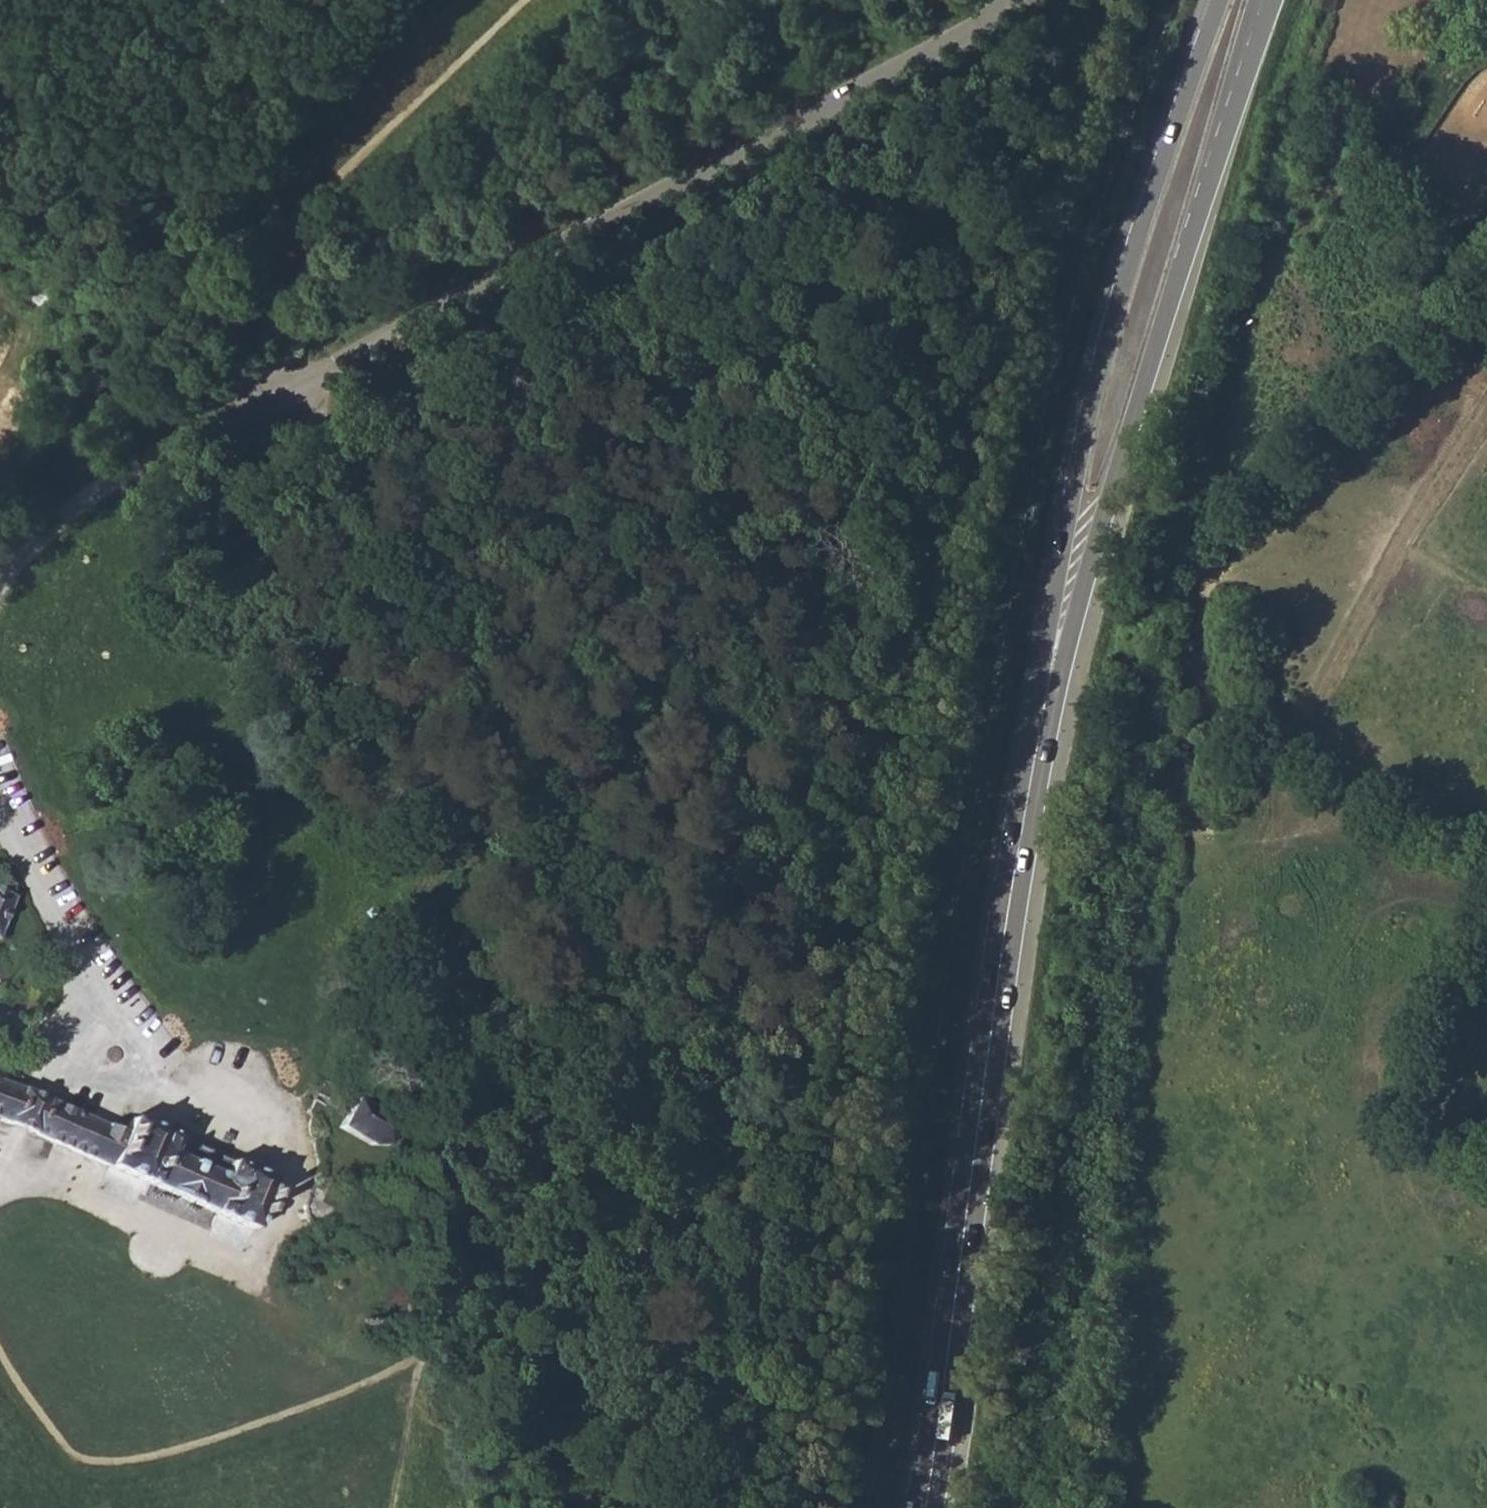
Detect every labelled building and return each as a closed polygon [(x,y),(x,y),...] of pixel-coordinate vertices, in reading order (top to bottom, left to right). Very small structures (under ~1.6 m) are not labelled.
[(0,891),(0,923),(11,897),(0,891)] [(10,1126),(110,1168),(252,1227),(272,1181),(201,1151),(128,1119),(123,1131),(0,1078),(0,1122),(10,1126)] [(353,1101),(337,1127),(367,1145),(384,1144),(392,1133),(383,1118),(353,1101)] [(314,1180),(309,1197),(308,1205),(309,1212),(313,1217),(321,1220),(326,1203),(330,1186),(314,1180)]
